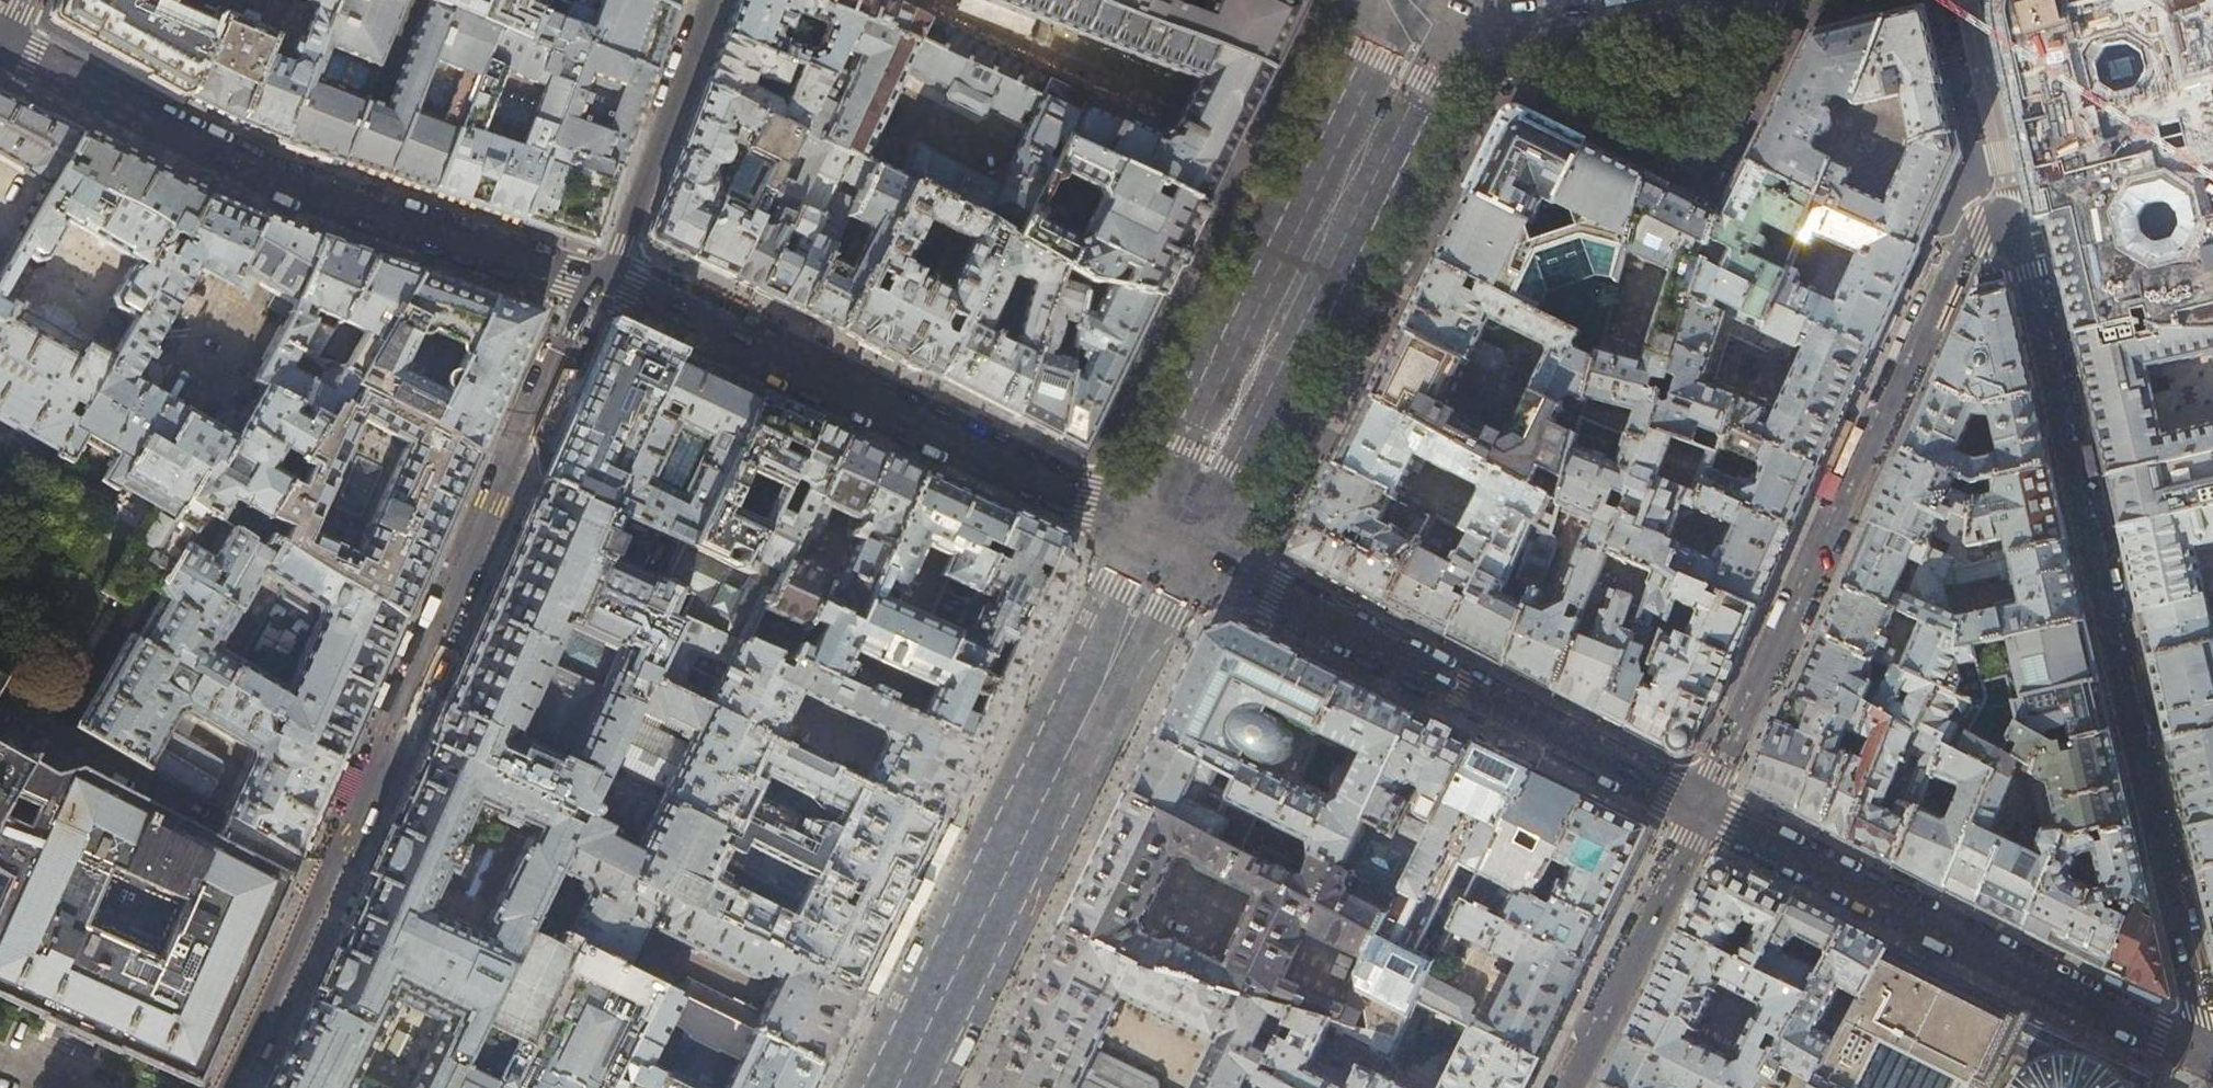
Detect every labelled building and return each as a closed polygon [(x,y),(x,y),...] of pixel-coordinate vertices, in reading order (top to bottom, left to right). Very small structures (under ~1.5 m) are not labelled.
[(142,0),(53,0),(40,28),(115,62),(142,0)] [(212,0),(142,0),(115,62),(173,91),(212,0)] [(173,91),(209,106),(239,121),(266,57),(280,24),(261,17),(268,0),(212,0),(173,91)] [(261,17),(280,24),(290,0),(268,0),(261,17)] [(280,24),(266,57),(286,65),(294,61),(298,52),(313,59),(332,14),(337,0),(290,0),(280,24)] [(280,141),(309,151),(352,166),(363,169),(386,177),(453,13),(427,3),(409,48),(391,92),(385,108),(376,104),(367,100),(368,96),(366,95),(405,0),(348,0),(340,18),(332,14),(313,59),(281,138),(280,141)] [(514,1),(512,0),(436,0),(435,3),(428,0),(427,3),(453,13),(498,32),(527,45),(545,0),(515,0),(514,1)] [(678,11),(650,0),(545,0),(527,45),(576,66),(583,47),(656,74),(667,44),(678,11)] [(678,11),(682,0),(650,0),(678,11)] [(722,36),(830,76),(833,70),(842,51),(859,20),(809,0),(736,0),(733,7),(722,36)] [(927,21),(928,19),(894,0),(891,4),(887,2),(882,0),(809,0),(859,20),(915,42),(921,41),(927,21)] [(1046,21),(1155,63),(1197,79),(1213,50),(1085,0),(991,0),(1046,21)] [(1213,50),(1268,71),(1283,39),(1301,4),(1294,0),(1189,0),(1187,4),(1177,0),(1085,0),(1213,50)] [(2002,7),(2001,18),(2011,61),(2030,144),(2044,203),(2065,295),(2074,335),(2135,320),(2169,329),(2212,331),(2212,0),(2005,0),(2002,7)] [(1897,14),(1887,17),(1842,134),(1844,137),(1845,139),(1846,141),(1847,142),(1848,143),(1851,146),(1858,150),(1863,152),(1862,153),(1956,134),(1940,66),(1926,7),(1897,14)] [(407,184),(431,193),(498,32),(453,13),(386,177),(407,184)] [(1842,134),(1887,17),(1840,28),(1810,35),(1779,99),(1746,164),(1817,199),(1831,162),(1842,134)] [(903,76),(944,96),(945,101),(977,117),(983,116),(987,107),(1026,126),(998,189),(917,149),(903,178),(910,183),(1002,232),(1014,239),(1061,139),(1073,113),(1039,97),(921,41),(915,42),(859,20),(842,51),(858,59),(849,78),(833,70),(830,76),(801,133),(827,145),(828,144),(862,160),(903,76)] [(927,21),(921,41),(1039,97),(1044,86),(1047,78),(927,21)] [(472,206),(520,223),(576,66),(527,45),(498,32),(431,193),(472,206)] [(830,76),(722,36),(713,61),(703,85),(762,114),(801,133),(830,76)] [(583,47),(576,66),(520,223),(553,234),(593,248),(608,207),(642,111),(656,74),(583,47)] [(1183,107),(1168,136),(1147,180),(1202,205),(1238,131),(1244,120),(1268,71),(1213,50),(1197,79),(1183,107)] [(281,138),(313,59),(298,52),(294,61),(286,65),(266,57),(239,121),(257,128),(280,137),(281,138)] [(762,114),(703,85),(687,128),(664,189),(647,234),(649,240),(669,247),(688,258),(762,114)] [(1061,139),(1147,180),(1168,136),(1111,109),(1104,106),(1097,104),(1090,103),(1077,102),(1054,91),(1044,86),(1039,97),(1073,113),(1061,139)] [(21,164),(23,165),(24,167),(24,169),(23,170),(47,184),(48,183),(52,186),(83,133),(47,116),(47,117),(0,93),(0,152),(21,164)] [(1490,152),(1469,193),(1533,226),(1534,224),(1536,225),(1548,230),(1560,206),(1588,144),(1546,123),(1525,112),(1506,120),(1490,152)] [(727,277),(801,133),(762,114),(688,258),(719,273),(727,277)] [(146,165),(83,133),(52,186),(15,250),(33,261),(43,258),(61,228),(62,220),(137,262),(127,268),(110,297),(112,306),(134,319),(150,293),(208,195),(146,165)] [(755,290),(827,145),(801,133),(727,277),(749,288),(755,290)] [(1960,149),(1956,134),(1862,153),(1853,172),(1831,162),(1817,199),(1815,204),(1920,251),(1939,208),(1962,157),(1960,149)] [(1844,137),(1842,134),(1831,162),(1853,172),(1862,153),(1863,152),(1858,150),(1851,146),(1848,143),(1847,142),(1846,141),(1845,139),(1844,137)] [(1176,256),(1202,205),(1147,180),(1061,139),(1014,239),(1062,265),(1082,277),(1094,283),(1157,297),(1176,256)] [(871,164),(862,160),(828,144),(827,145),(755,290),(775,300),(798,311),(824,257),(826,258),(847,217),(845,216),(852,201),(835,192),(842,181),(859,189),(871,164)] [(1628,250),(1648,175),(1616,159),(1588,144),(1560,206),(1579,216),(1585,232),(1538,247),(1533,232),(1536,225),(1534,224),(1533,226),(1469,193),(1451,230),(1435,262),(1542,314),(1554,297),(1598,282),(1619,282),(1628,250)] [(903,178),(871,164),(859,189),(852,201),(845,216),(847,217),(864,225),(867,235),(852,264),(844,268),(826,258),(824,257),(798,311),(806,314),(837,330),(892,218),(892,217),(910,183),(903,178)] [(1817,199),(1746,164),(1734,190),(1723,212),(1710,251),(1729,258),(1722,272),(1705,267),(1694,300),(1765,333),(1776,307),(1788,276),(1752,256),(1758,244),(1766,248),(1770,240),(1762,236),(1768,222),(1802,239),(1815,204),(1817,199)] [(1687,194),(1648,175),(1628,250),(1674,273),(1665,303),(1655,308),(1650,323),(1655,333),(1649,352),(1674,361),(1694,300),(1705,267),(1710,251),(1723,212),(1687,194)] [(934,377),(1002,232),(910,183),(892,217),(892,218),(837,330),(890,355),(916,368),(934,377)] [(225,202),(208,195),(150,293),(174,307),(197,267),(230,284),(262,217),(225,202)] [(1920,251),(1815,204),(1802,239),(1788,276),(1776,307),(1874,353),(1895,305),(1920,251)] [(264,213),(262,217),(230,284),(244,291),(247,286),(257,279),(271,287),(262,307),(285,319),(320,237),(291,225),(264,213)] [(1032,351),(1033,351),(1062,265),(1014,239),(1002,232),(934,377),(968,394),(1012,417),(1032,351)] [(375,255),(346,246),(320,237),(285,319),(252,380),(263,386),(327,418),(335,405),(338,406),(351,386),(356,376),(333,362),(316,357),(333,329),(313,319),(318,310),(339,319),(375,255)] [(387,260),(375,255),(339,319),(333,329),(316,357),(333,362),(356,376),(420,271),(387,260)] [(1420,293),(1401,331),(1496,375),(1505,357),(1502,350),(1480,340),(1488,324),(1493,326),(1500,325),(1501,322),(1548,345),(1551,352),(1531,393),(1583,417),(1601,344),(1542,314),(1435,262),(1420,293)] [(1054,439),(1066,372),(1069,354),(1069,353),(1051,347),(1060,320),(1074,326),(1082,277),(1062,265),(1033,351),(1032,351),(1012,417),(1028,425),(1054,439)] [(454,282),(420,271),(356,376),(351,386),(478,453),(543,316),(454,282)] [(1951,347),(1934,387),(1971,403),(1979,388),(1983,389),(1987,406),(2033,394),(2020,340),(2005,275),(1981,280),(1951,347)] [(1126,359),(1157,297),(1094,283),(1082,277),(1074,326),(1069,353),(1069,354),(1082,359),(1073,376),(1066,372),(1054,439),(1070,447),(1080,452),(1104,404),(1126,359)] [(0,292),(0,421),(56,452),(112,356),(89,343),(88,342),(84,339),(82,343),(81,344),(82,345),(75,356),(11,319),(17,308),(18,309),(21,303),(0,292)] [(138,368),(174,307),(150,293),(134,319),(112,356),(56,452),(54,456),(67,463),(84,434),(115,453),(90,497),(103,504),(119,476),(142,436),(157,444),(161,439),(166,442),(184,411),(143,387),(144,385),(145,381),(145,377),(143,372),(141,371),(138,368)] [(1849,409),(1874,353),(1776,307),(1765,333),(1694,300),(1674,361),(1651,431),(1718,456),(1729,427),(1821,469),(1849,409)] [(1635,320),(1610,313),(1601,344),(1583,417),(1646,446),(1651,431),(1674,361),(1649,352),(1645,364),(1624,358),(1635,320)] [(2135,320),(2074,335),(2091,410),(2107,479),(2212,455),(2212,428),(2162,439),(2146,371),(2212,355),(2212,331),(2169,329),(2135,320)] [(576,406),(544,479),(605,508),(677,359),(641,343),(611,328),(576,406)] [(1496,375),(1401,331),(1384,366),(1369,396),(1552,498),(1554,499),(1559,503),(1583,417),(1531,393),(1496,375)] [(683,543),(684,544),(756,395),(706,372),(677,359),(605,508),(618,514),(683,543)] [(258,530),(327,418),(263,386),(232,438),(184,411),(166,442),(161,439),(157,444),(142,436),(119,476),(154,496),(101,590),(123,602),(136,580),(154,590),(160,586),(185,542),(204,509),(222,522),(251,541),(258,530)] [(335,405),(327,418),(258,530),(360,593),(366,597),(403,620),(440,537),(478,453),(351,386),(338,406),(335,405)] [(1981,407),(1971,403),(1934,387),(1922,413),(1904,453),(1968,483),(1973,485),(2049,466),(2040,428),(2033,394),(1987,406),(1981,407)] [(788,410),(756,395),(684,544),(745,571),(815,422),(788,410)] [(1353,428),(1335,466),(1398,498),(1419,457),(1477,486),(1456,527),(1473,536),(1495,547),(1513,514),(1532,525),(1550,535),(1555,518),(1544,512),(1552,498),(1369,396),(1353,428)] [(1646,446),(1583,417),(1559,503),(1558,507),(1595,521),(1616,530),(1646,446)] [(827,428),(815,422),(745,571),(684,544),(683,543),(665,582),(679,589),(691,595),(680,617),(744,645),(747,638),(844,435),(827,428)] [(1808,499),(1821,469),(1729,427),(1718,456),(1704,490),(1794,530),(1808,499)] [(1718,456),(1651,431),(1646,446),(1616,530),(1607,555),(1624,563),(1624,564),(1627,565),(1627,564),(1632,566),(1632,567),(1633,569),(1635,569),(1636,568),(1642,571),(1642,573),(1644,573),(1645,572),(1651,575),(1651,576),(1653,577),(1653,576),(1654,576),(1651,586),(1652,587),(1664,592),(1671,573),(1670,572),(1681,546),(1669,541),(1683,504),(1694,509),(1702,489),(1704,490),(1718,456)] [(817,602),(854,620),(922,471),(888,456),(844,435),(747,638),(790,658),(797,644),(808,619),(817,602)] [(1961,498),(1968,483),(1904,453),(1890,485),(1872,524),(1929,550),(1966,566),(1970,519),(1949,509),(1955,496),(1961,498)] [(2119,530),(2212,509),(2212,455),(2107,479),(2112,503),(2119,530)] [(1389,607),(1436,517),(1398,498),(1335,466),(1312,511),(1290,556),(1339,581),(1389,607)] [(2060,514),(2049,466),(1973,485),(1968,483),(1961,498),(1955,496),(1949,509),(1970,519),(1966,566),(1985,562),(1980,545),(2006,538),(2009,549),(1992,553),(1994,560),(2067,543),(2060,514)] [(983,698),(991,681),(942,660),(1010,512),(964,491),(922,471),(854,620),(817,602),(808,619),(822,625),(811,650),(797,644),(790,658),(838,680),(851,650),(933,686),(924,706),(916,703),(911,713),(964,738),(974,717),(959,710),(968,691),(983,698)] [(649,679),(678,621),(667,616),(679,589),(665,582),(664,582),(662,584),(606,558),(619,529),(614,522),(618,514),(605,508),(544,479),(531,506),(496,585),(444,703),(426,743),(584,814),(603,774),(649,679)] [(1775,573),(1794,530),(1704,490),(1702,489),(1694,509),(1683,504),(1669,541),(1681,546),(1670,572),(1671,573),(1685,579),(1758,609),(1775,573)] [(2138,615),(2203,599),(2192,549),(2212,544),(2212,509),(2119,530),(2127,568),(2138,615)] [(1033,522),(1010,512),(942,660),(991,681),(1061,535),(1033,522)] [(1523,549),(1532,525),(1513,514),(1495,547),(1448,637),(1480,654),(1505,667),(1528,606),(1504,594),(1509,584),(1508,584),(1523,549)] [(1448,637),(1495,547),(1473,536),(1456,569),(1435,558),(1452,524),(1436,517),(1389,607),(1419,623),(1448,637)] [(1607,555),(1616,530),(1595,521),(1558,614),(1532,604),(1537,590),(1535,589),(1534,589),(1532,593),(1528,606),(1505,667),(1527,678),(1554,692),(1584,610),(1607,555)] [(159,598),(136,636),(127,634),(74,727),(225,814),(297,857),(306,837),(323,800),(341,758),(304,734),(286,725),(285,724),(283,723),(281,722),(269,714),(223,687),(237,661),(213,647),(237,609),(217,597),(251,541),(222,522),(203,554),(185,542),(160,586),(154,590),(154,591),(159,598)] [(1910,597),(1929,550),(1872,524),(1864,541),(1844,587),(1896,611),(1902,613),(1910,597)] [(1551,535),(1550,535),(1532,525),(1523,549),(1528,551),(1519,579),(1520,580),(1535,585),(1534,589),(1535,589),(1555,549),(1555,544),(1555,542),(1553,539),(1551,538),(1551,535)] [(360,593),(258,530),(251,541),(217,597),(237,609),(242,612),(247,615),(251,619),(253,624),(254,626),(253,629),(253,633),(252,635),(237,661),(223,687),(269,714),(272,707),(278,710),(278,713),(278,717),(279,718),(281,722),(283,723),(285,724),(286,725),(290,725),(294,725),(298,723),(299,721),(301,718),(309,725),(304,734),(341,758),(360,716),(403,620),(366,597),(358,612),(352,609),(360,593)] [(1064,537),(1061,535),(991,681),(983,698),(974,717),(964,738),(980,745),(1009,687),(1037,631),(1039,631),(1074,563),(1071,562),(1063,539),(1064,537)] [(1958,650),(1974,647),(2085,622),(2077,587),(2067,543),(1994,560),(1985,562),(1966,566),(1929,550),(1910,597),(1902,613),(1923,622),(1959,639),(1958,650)] [(2192,549),(2203,599),(2205,599),(2205,598),(2212,596),(2212,544),(2192,549)] [(1678,601),(1685,579),(1671,573),(1664,592),(1652,587),(1647,600),(1604,718),(1616,724),(1628,730),(1670,623),(1678,601)] [(1685,579),(1678,601),(1701,613),(1687,641),(1680,637),(1684,630),(1670,623),(1628,730),(1637,735),(1650,742),(1679,756),(1694,751),(1724,685),(1758,609),(1685,579)] [(1532,593),(1534,589),(1535,585),(1520,580),(1517,586),(1532,593)] [(1833,612),(1822,637),(1882,664),(1883,662),(1910,674),(1983,705),(1988,708),(1974,647),(1958,650),(1959,639),(1923,622),(1908,657),(1888,649),(1891,641),(1884,638),(1896,611),(1844,587),(1833,612)] [(1601,616),(1584,610),(1554,692),(1577,704),(1604,718),(1647,600),(1619,589),(1617,594),(1610,591),(1601,616)] [(2143,636),(2148,658),(2186,649),(2212,643),(2203,599),(2138,615),(2143,636)] [(680,617),(678,621),(649,679),(773,739),(796,692),(837,710),(878,730),(883,741),(863,783),(942,822),(961,785),(980,745),(964,738),(911,713),(897,707),(857,688),(838,680),(790,658),(747,638),(744,645),(680,617)] [(2095,664),(2085,622),(1974,647),(1988,708),(1983,705),(1968,734),(2006,752),(2019,724),(2020,725),(2022,720),(2030,725),(2028,729),(2056,745),(2110,733),(2105,711),(2095,664)] [(1306,859),(1308,858),(1311,858),(1314,859),(1316,857),(1342,869),(1418,715),(1391,702),(1391,700),(1356,683),(1345,678),(1345,680),(1303,659),(1303,657),(1271,641),(1235,623),(1234,625),(1210,633),(1208,632),(1184,681),(1174,701),(1176,702),(1157,740),(1238,780),(1229,800),(1259,814),(1241,850),(1258,859),(1264,847),(1298,864),(1300,862),(1301,861),(1302,860),(1304,859),(1306,859)] [(1774,804),(1799,817),(1847,691),(1864,701),(1882,664),(1822,637),(1793,699),(1794,699),(1790,709),(1783,724),(1773,721),(1748,790),(1774,804)] [(2167,742),(2212,732),(2212,643),(2186,649),(2148,658),(2156,694),(2167,742)] [(1810,823),(1823,829),(1851,757),(1840,753),(1848,733),(1859,736),(1870,705),(1890,716),(1910,674),(1883,662),(1882,664),(1864,701),(1847,691),(1799,817),(1810,823)] [(1851,757),(1823,829),(1854,845),(1871,853),(1896,866),(1924,793),(1930,776),(1942,745),(1948,749),(1959,729),(1968,734),(1983,705),(1910,674),(1890,716),(1870,705),(1859,736),(1851,757)] [(916,875),(942,822),(863,783),(773,739),(649,679),(603,774),(728,834),(816,876),(896,916),(916,875)] [(861,680),(857,688),(897,707),(901,699),(861,680)] [(31,762),(45,738),(0,712),(0,815),(31,762)] [(1444,728),(1418,715),(1342,869),(1354,874),(1398,895),(1476,743),(1444,728)] [(1997,773),(1947,892),(1965,901),(2001,919),(2024,930),(2064,835),(2074,839),(2103,830),(2105,835),(2132,828),(2121,779),(2110,733),(2056,745),(2028,729),(2020,725),(2019,724),(2006,752),(1968,734),(1959,729),(1948,749),(1997,773)] [(2167,742),(2176,782),(2187,831),(2212,825),(2212,732),(2167,742)] [(1144,766),(1129,796),(1241,850),(1259,814),(1229,800),(1238,780),(1157,740),(1144,766)] [(267,1087),(386,1087),(366,1078),(365,1079),(357,1075),(395,998),(403,1002),(402,1003),(432,1018),(433,1016),(441,1020),(408,1087),(447,1087),(457,1067),(460,1067),(468,1052),(526,932),(556,870),(566,850),(584,814),(426,743),(291,1045),(289,1044),(273,1077),(267,1087)] [(1392,1055),(1418,1001),(1415,1000),(1427,976),(1451,930),(1465,902),(1534,771),(1502,756),(1476,743),(1398,895),(1389,912),(1354,895),(1350,885),(1354,874),(1342,869),(1316,857),(1314,859),(1311,858),(1308,858),(1306,859),(1304,859),(1302,860),(1301,861),(1300,862),(1298,864),(1264,847),(1258,859),(1241,850),(1129,796),(1099,856),(1063,928),(1169,976),(1238,994),(1293,1010),(1262,1074),(1290,1087),(1403,1087),(1380,1077),(1381,1076),(1377,1074),(1376,1076),(1358,1067),(1353,1077),(1314,1058),(1328,1029),(1332,1031),(1333,1030),(1339,1033),(1339,1034),(1341,1035),(1341,1034),(1352,1039),(1351,1040),(1353,1041),(1354,1040),(1361,1044),(1360,1045),(1363,1046),(1363,1045),(1372,1049),(1372,1050),(1375,1051),(1385,1055),(1385,1056),(1386,1057),(1386,1058),(1389,1059),(1390,1059),(1392,1055)] [(1915,875),(1947,892),(1997,773),(1948,749),(1942,745),(1930,776),(1959,789),(1962,798),(1953,819),(1943,821),(1938,819),(1940,813),(1940,810),(1938,808),(1929,803),(1931,796),(1924,793),(1896,866),(1915,875)] [(31,762),(0,815),(0,878),(4,880),(0,888),(0,997),(39,1015),(38,1017),(115,1051),(116,1048),(196,1084),(211,1049),(240,986),(297,857),(225,814),(214,838),(78,768),(52,774),(31,762)] [(1563,785),(1534,771),(1465,902),(1588,963),(1593,953),(1606,925),(1558,901),(1552,912),(1532,902),(1548,874),(1588,797),(1563,785)] [(807,895),(796,899),(715,860),(728,834),(603,774),(584,814),(566,850),(632,880),(641,863),(654,870),(646,887),(858,992),(878,951),(896,916),(816,876),(807,895)] [(1620,812),(1588,797),(1548,874),(1562,882),(1554,898),(1558,901),(1606,925),(1626,886),(1654,831),(1653,829),(1620,812)] [(2198,875),(2212,871),(2212,825),(2187,831),(2192,849),(2198,875)] [(2074,839),(2064,835),(2024,930),(2055,946),(2106,972),(2137,899),(2150,906),(2140,861),(2132,828),(2105,835),(2103,830),(2074,839)] [(632,880),(566,850),(556,870),(582,883),(586,893),(564,937),(575,942),(574,944),(623,968),(647,916),(656,920),(653,925),(654,930),(750,976),(755,976),(756,973),(759,975),(762,970),(777,978),(762,1009),(760,1010),(753,1009),(752,1009),(689,979),(680,997),(821,1066),(840,1028),(858,992),(646,887),(632,880)] [(1696,900),(1680,933),(1709,947),(1716,934),(1729,940),(1723,954),(1755,969),(1795,899),(1766,884),(1727,865),(1712,869),(1696,900)] [(2198,875),(2205,906),(2212,941),(2212,871),(2198,875)] [(1812,907),(1795,899),(1755,969),(1807,995),(1847,924),(1848,923),(1812,907)] [(2170,999),(2171,996),(2164,965),(2153,919),(2150,906),(2137,899),(2106,972),(2119,977),(2142,987),(2170,999)] [(1588,963),(1465,902),(1451,930),(1520,964),(1490,1024),(1478,1018),(1473,1029),(1538,1062),(1561,1016),(1588,963)] [(1847,924),(1807,995),(1755,1087),(1782,1087),(1784,1085),(1776,1080),(1784,1067),(1814,1084),(1838,1041),(1816,1029),(1841,986),(1862,998),(1891,947),(1867,934),(1866,934),(1847,924)] [(1238,994),(1169,976),(1063,928),(1035,986),(1007,1041),(1103,1087),(1157,1087),(1158,1087),(1158,1084),(1157,1081),(1155,1080),(1096,1050),(1123,997),(1215,1041),(1238,994)] [(483,1079),(460,1067),(457,1067),(447,1087),(605,1087),(611,1077),(656,985),(623,968),(574,944),(575,942),(564,937),(561,935),(555,946),(526,932),(468,1052),(491,1063),(483,1079)] [(1709,947),(1680,933),(1655,982),(1649,995),(1627,1038),(1728,1087),(1755,1087),(1807,995),(1755,969),(1723,954),(1709,947)] [(1891,947),(1862,998),(1838,1041),(1814,1084),(1813,1086),(1816,1087),(1996,1087),(2032,1017),(1977,989),(1891,947)] [(1473,998),(1427,976),(1415,1000),(1418,1001),(1473,1029),(1478,1018),(1470,1014),(1475,1004),(1473,998)] [(820,1068),(821,1066),(680,997),(656,985),(611,1077),(633,1087),(698,1087),(718,1048),(738,1057),(723,1087),(810,1087),(820,1068)] [(1623,1036),(1627,1038),(1649,995),(1645,993),(1623,1036)] [(1293,1010),(1238,994),(1215,1041),(1192,1087),(1247,1087),(1243,1086),(1250,1073),(1259,1078),(1262,1074),(1293,1010)] [(2162,1074),(2159,1073),(2101,1048),(2032,1017),(1996,1087),(2156,1087),(2162,1074)] [(832,1074),(851,1034),(840,1028),(821,1066),(820,1068),(832,1074)] [(1538,1062),(1473,1029),(1442,1087),(1525,1087),(1538,1062)] [(1627,1038),(1602,1087),(1672,1087),(1675,1087),(1677,1087),(1728,1087),(1627,1038)] [(1007,1041),(984,1087),(1103,1087),(1007,1041)] [(1259,1078),(1254,1087),(1290,1087),(1262,1074),(1259,1078)] [(611,1077),(605,1087),(633,1087),(611,1077)]
